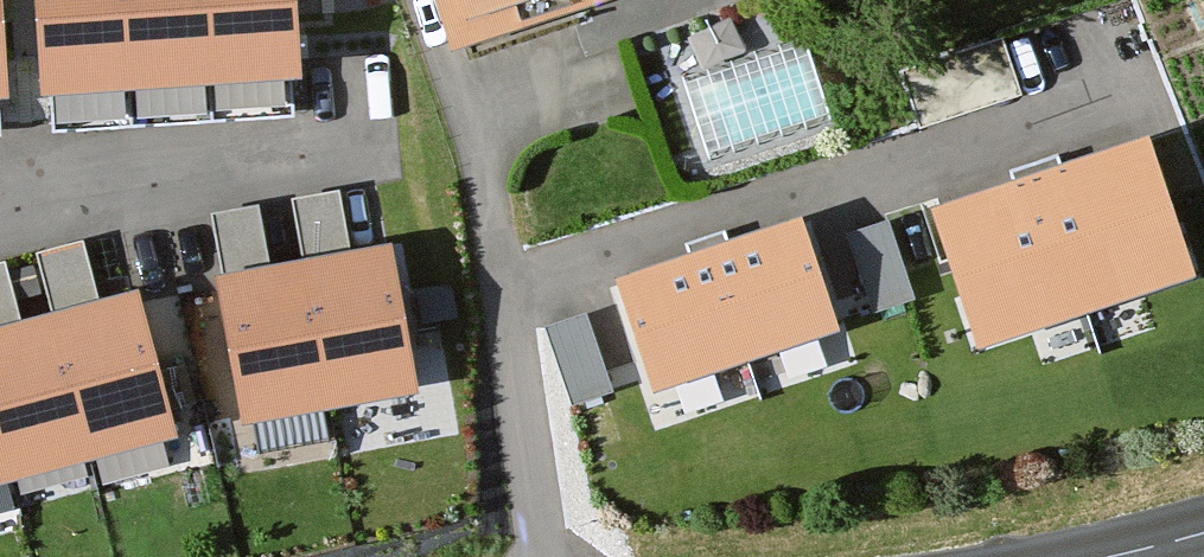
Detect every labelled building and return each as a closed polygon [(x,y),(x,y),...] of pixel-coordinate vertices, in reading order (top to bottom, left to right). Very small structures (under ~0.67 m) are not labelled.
[(48,107),(295,91),(289,0),(41,0),(48,107)] [(469,70),(655,12),(651,0),(447,0),(469,70)] [(838,128),(813,51),(684,93),(709,170),(838,128)] [(1149,137),(931,210),(978,349),(1195,277),(1149,137)] [(897,224),(857,234),(875,311),(915,301),(897,224)] [(834,340),(799,238),(622,297),(657,399),(834,340)] [(384,268),(225,297),(250,428),(409,398),(384,268)] [(129,316),(0,350),(0,489),(164,445),(129,316)] [(574,402),(614,393),(596,318),(557,327),(574,402)]
